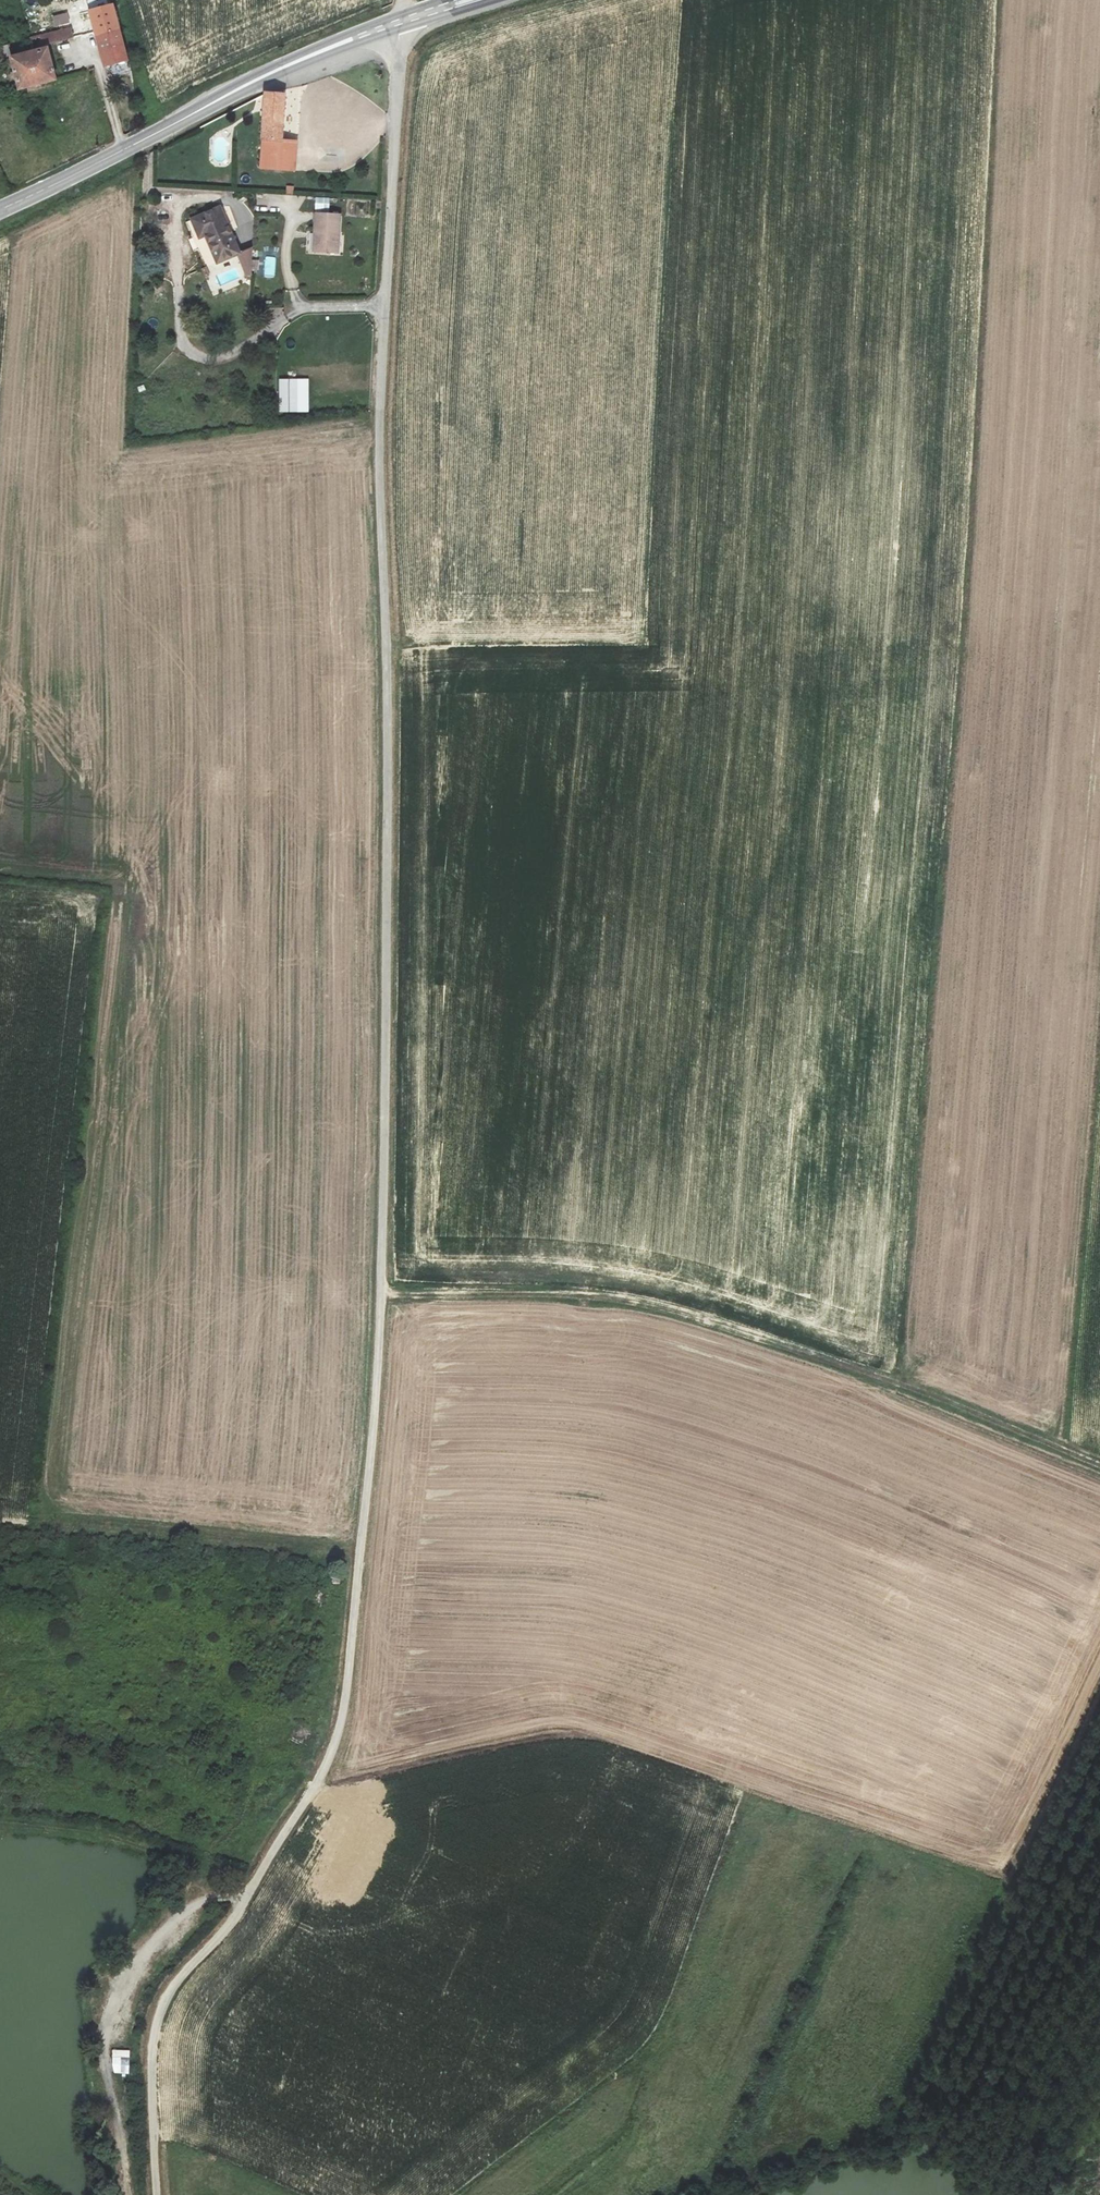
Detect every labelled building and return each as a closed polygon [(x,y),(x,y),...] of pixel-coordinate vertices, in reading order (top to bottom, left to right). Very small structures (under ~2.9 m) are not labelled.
[(90,11),(105,66),(110,65),(112,74),(129,70),(112,3),(89,10),(90,11)] [(67,11),(52,15),(55,27),(70,23),(67,11)] [(19,88),(37,83),(55,78),(47,42),(56,40),(74,36),(72,28),(30,37),(33,51),(29,53),(10,57),(19,88)] [(266,95),(264,142),(282,140),(285,96),(266,95)] [(49,107),(52,120),(60,118),(56,105),(49,107)] [(282,140),(264,142),(263,168),(296,172),(299,143),(282,140)] [(329,210),(329,197),(315,197),(315,209),(329,210)] [(220,209),(193,220),(201,239),(207,237),(219,264),(240,253),(220,209)] [(317,215),(315,251),(339,254),(340,234),(338,234),(340,217),(317,215)] [(279,380),(279,412),(308,412),(308,380),(279,380)] [(113,2074),(128,2075),(129,2051),(114,2051),(113,2074)]
